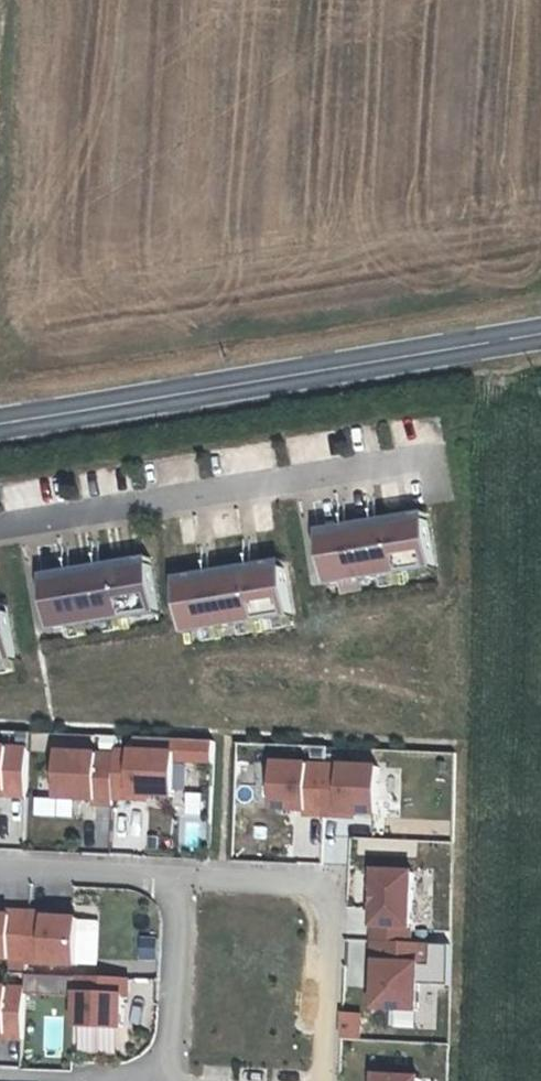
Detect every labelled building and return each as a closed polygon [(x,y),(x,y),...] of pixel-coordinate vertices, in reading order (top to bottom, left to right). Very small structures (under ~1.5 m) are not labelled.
[(341,534),(425,520),(423,511),(317,529),(321,554),(344,551),(341,534)] [(344,551),(321,554),(327,585),(433,567),(425,520),(341,534),(344,551)] [(43,582),(149,565),(148,556),(41,574),(43,582)] [(175,585),(285,567),(283,559),(174,577),(175,585)] [(149,565),(43,582),(51,630),(157,613),(149,565)] [(285,567),(175,585),(183,633),(293,615),(285,567)] [(0,615),(0,664),(15,662),(8,614),(0,615)] [(138,737),(137,749),(169,751),(170,740),(138,737)] [(0,750),(0,793),(5,793),(5,798),(26,799),(28,751),(0,750)] [(115,751),(113,799),(132,800),(132,795),(174,797),(175,754),(115,751)] [(112,806),(115,755),(59,753),(57,799),(95,801),(94,805),(112,806)] [(304,815),(322,815),(325,765),(275,762),(273,809),(305,810),(304,815)] [(325,765),(322,815),(340,816),(340,812),(354,812),(376,814),(378,767),(325,765)] [(375,871),(372,941),(409,943),(413,873),(375,871)] [(27,960),(29,912),(11,911),(10,916),(0,915),(0,958),(27,960)] [(27,960),(27,963),(77,965),(79,919),(47,917),(47,913),(29,912),(27,960)] [(409,943),(372,941),(371,962),(376,963),(375,978),(374,1008),(416,1010),(419,965),(430,965),(431,944),(409,943)] [(79,976),(77,1026),(123,1028),(125,996),(129,996),(130,978),(79,976)] [(26,988),(0,987),(0,1034),(6,1034),(5,1038),(23,1039),(26,988)]
